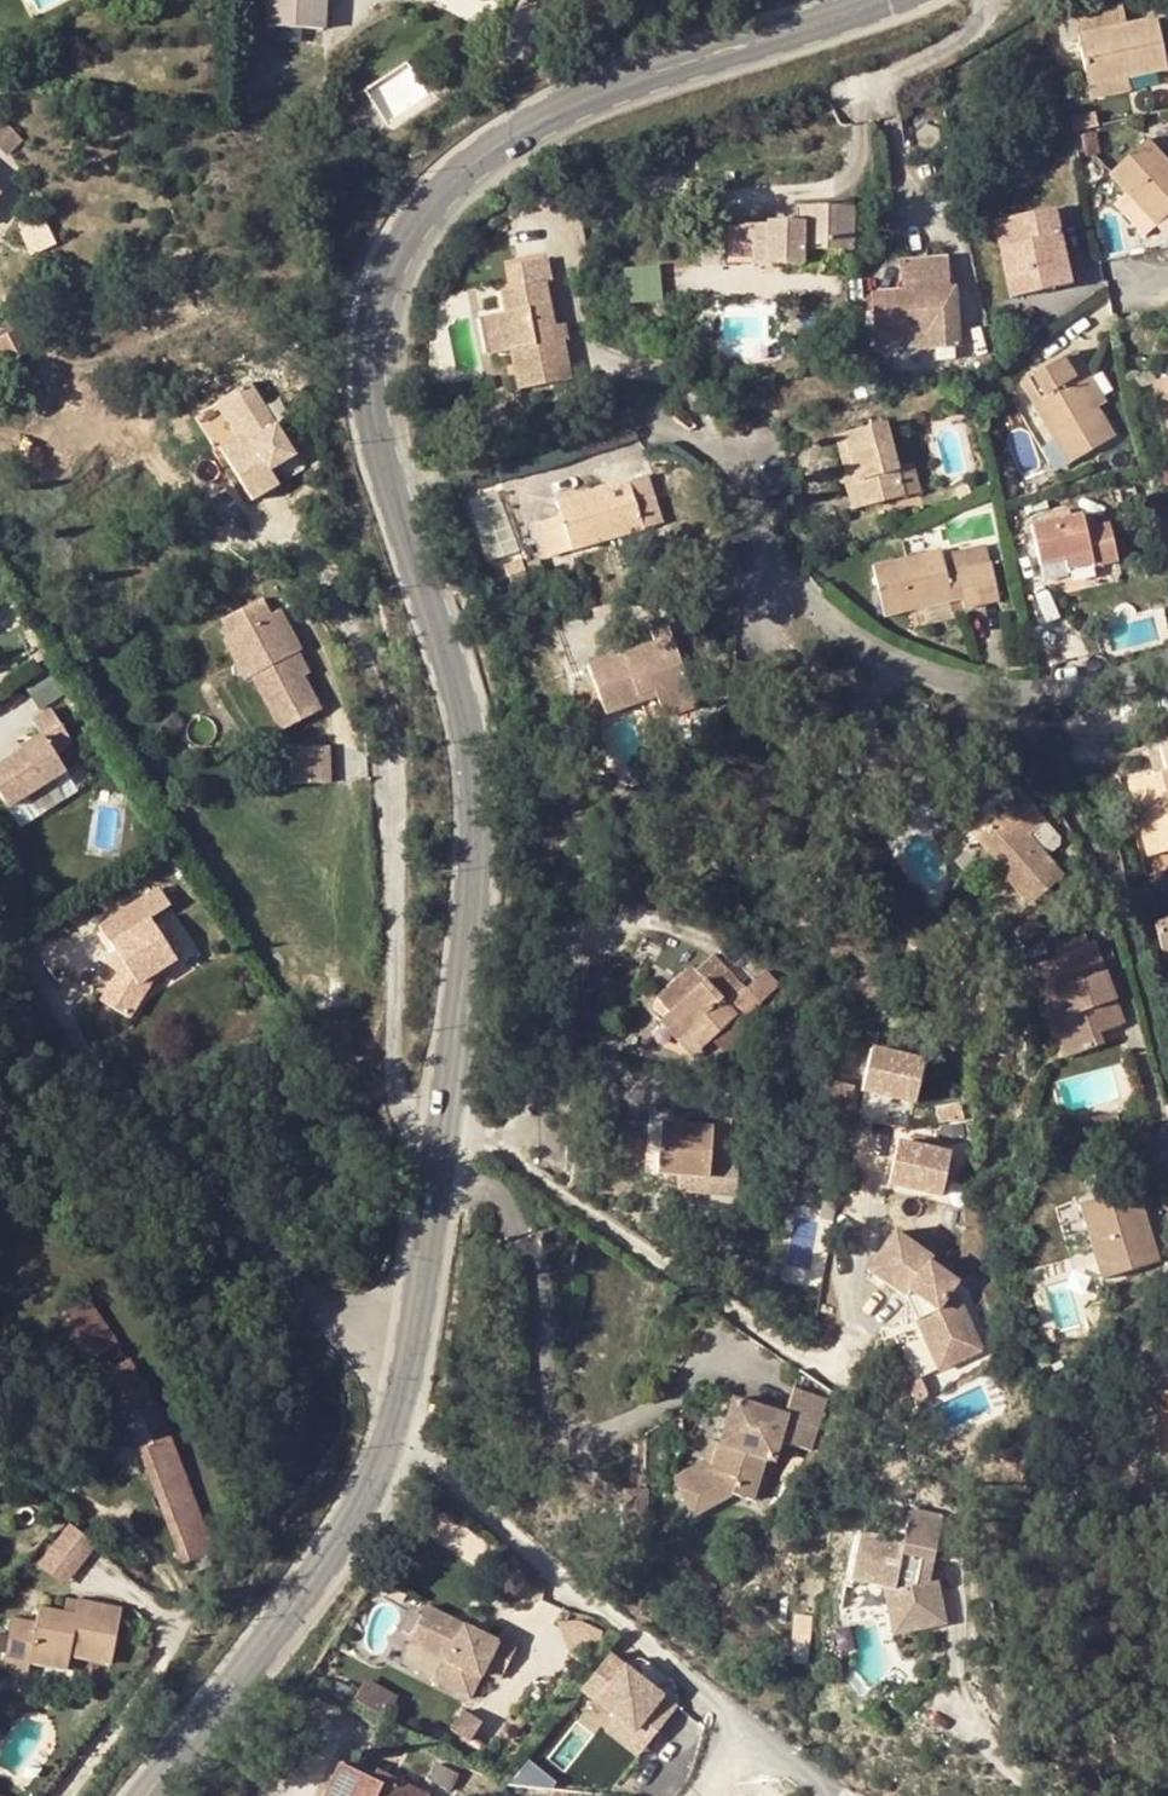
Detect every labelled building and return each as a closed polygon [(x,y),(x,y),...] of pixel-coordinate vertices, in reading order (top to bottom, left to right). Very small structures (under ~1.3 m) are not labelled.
[(267,27),(323,28),(324,0),(267,0),(267,27)] [(1077,35),(1124,25),(1117,3),(1073,13),(1077,35)] [(1124,25),(1077,35),(1088,86),(1126,79),(1165,69),(1153,18),(1124,25)] [(1126,79),(1088,86),(1090,99),(1129,92),(1126,79)] [(1140,209),(1156,226),(1167,214),(1167,162),(1146,139),(1108,173),(1125,192),(1140,209)] [(1125,192),(1117,198),(1134,215),(1140,209),(1125,192)] [(800,248),(849,248),(850,248),(849,206),(800,205),(800,221),(768,221),(768,225),(727,225),(727,264),(800,265),(800,248)] [(1017,243),(1000,247),(1011,297),(1068,284),(1050,209),(1011,218),(1017,243)] [(1145,236),(1156,226),(1140,209),(1134,215),(1129,219),(1145,236)] [(1017,243),(1011,218),(994,222),(1000,247),(1017,243)] [(35,227),(22,233),(33,255),(53,244),(43,223),(35,227)] [(929,329),(931,347),(957,344),(952,289),(949,289),(945,256),(900,260),(903,294),(873,297),(876,333),(929,329)] [(505,312),(495,314),(503,352),(511,350),(520,388),(571,378),(563,340),(556,341),(553,326),(544,282),(552,280),(547,257),(510,265),(514,287),(500,291),(505,312)] [(669,265),(639,267),(640,300),(670,299),(669,265)] [(503,352),(495,314),(482,318),(490,354),(503,352)] [(6,319),(0,320),(0,360),(1,363),(28,350),(19,329),(12,331),(6,319)] [(998,327),(1012,347),(1021,342),(1006,321),(998,327)] [(570,338),(567,323),(553,326),(556,341),(563,340),(570,338)] [(929,329),(876,333),(877,343),(917,339),(920,348),(931,347),(929,329)] [(1095,405),(1079,377),(1088,370),(1076,350),(1022,382),(1069,463),(1113,436),(1095,405)] [(1079,377),(1095,405),(1105,399),(1088,370),(1079,377)] [(1167,397),(1167,376),(1156,379),(1161,398),(1167,397)] [(250,439),(222,456),(251,503),(277,487),(270,473),(297,457),(252,383),(225,398),(250,439)] [(250,439),(225,398),(217,402),(237,438),(218,450),(222,456),(250,439)] [(852,473),(861,506),(902,495),(896,467),(884,423),(834,436),(843,475),(852,473)] [(896,467),(902,495),(917,490),(911,463),(896,467)] [(843,475),(851,509),(861,506),(852,473),(843,475)] [(612,538),(644,529),(628,479),(556,501),(560,516),(570,551),(612,538)] [(1063,558),(1067,573),(1116,562),(1106,524),(1084,528),(1080,513),(1032,525),(1041,563),(1063,558)] [(570,551),(560,516),(538,522),(549,557),(570,551)] [(644,529),(612,538),(614,546),(646,537),(644,529)] [(951,555),(956,576),(991,567),(986,547),(951,555)] [(950,600),(946,578),(939,550),(872,567),(884,617),(950,600)] [(991,567),(956,576),(961,598),(963,607),(998,598),(991,567)] [(946,578),(950,600),(961,598),(956,576),(946,578)] [(264,673),(255,679),(285,733),(326,710),(296,656),(304,651),(282,613),(273,617),(263,600),(222,622),(232,640),(242,635),(264,673)] [(594,686),(604,714),(640,702),(638,695),(654,690),(659,705),(693,694),(668,626),(652,631),(654,640),(587,666),(594,686)] [(226,643),(248,682),(255,679),(264,673),(242,635),(232,640),(226,643)] [(604,714),(594,686),(578,692),(588,719),(604,714)] [(638,695),(640,702),(647,722),(663,716),(659,705),(654,690),(638,695)] [(659,705),(663,716),(697,704),(693,694),(659,705)] [(9,803),(67,767),(56,750),(74,738),(53,705),(35,716),(46,733),(0,761),(0,789),(9,803)] [(1148,751),(1155,775),(1127,783),(1149,856),(1167,850),(1167,745),(1148,751)] [(293,751),(294,785),(332,786),(333,751),(293,751)] [(1004,871),(1000,874),(1030,905),(1062,875),(1048,858),(1028,836),(1040,824),(1043,821),(1014,788),(998,802),(1005,811),(974,838),(1004,871)] [(1028,836),(1048,858),(1057,851),(1056,842),(1040,824),(1028,836)] [(1004,871),(974,838),(964,848),(993,879),(1000,874),(1004,871)] [(160,884),(100,923),(117,947),(128,962),(119,967),(103,1000),(134,1015),(147,989),(140,979),(177,955),(151,915),(172,901),(160,884)] [(1155,924),(1164,960),(1167,959),(1167,920),(1155,924)] [(1059,958),(1067,983),(1055,987),(1064,1015),(1050,1020),(1064,1057),(1103,1044),(1099,1033),(1123,1026),(1120,1018),(1114,1019),(1098,973),(1086,938),(1074,942),(1078,952),(1059,958)] [(1078,952),(1074,942),(1056,947),(1059,958),(1078,952)] [(128,962),(117,947),(109,952),(119,967),(128,962)] [(669,1013),(688,1032),(702,1048),(737,1013),(744,1020),(779,986),(764,971),(744,989),(712,954),(695,970),(705,980),(669,1013)] [(1067,983),(1059,958),(1032,968),(1040,992),(1055,987),(1067,983)] [(660,1002),(669,1013),(705,980),(695,970),(660,1002)] [(1114,1019),(1120,1018),(1105,972),(1098,973),(1114,1019)] [(1055,987),(1040,992),(1050,1020),(1064,1015),(1055,987)] [(918,1061),(864,1051),(856,1093),(911,1103),(918,1061)] [(712,1128),(713,1117),(685,1116),(685,1127),(712,1128)] [(1083,1124),(1088,1141),(1121,1131),(1116,1116),(1083,1124)] [(712,1128),(710,1160),(728,1161),(731,1118),(713,1117),(712,1128)] [(709,1175),(710,1160),(712,1128),(685,1127),(662,1125),(658,1173),(709,1175)] [(894,1142),(886,1184),(941,1194),(948,1152),(894,1142)] [(1082,1204),(1105,1278),(1158,1261),(1135,1188),(1082,1204)] [(894,1231),(867,1271),(905,1297),(908,1292),(933,1309),(917,1319),(929,1344),(936,1340),(945,1358),(980,1343),(960,1300),(949,1293),(955,1281),(929,1263),(933,1257),(894,1231)] [(128,1414),(153,1404),(83,1301),(61,1315),(128,1414)] [(983,1349),(980,1343),(945,1358),(936,1340),(929,1344),(941,1368),(983,1349)] [(801,1370),(796,1389),(789,1414),(733,1397),(719,1445),(713,1468),(679,1487),(693,1514),(731,1494),(753,1500),(762,1470),(772,1472),(781,1441),(810,1449),(825,1398),(828,1388),(801,1370)] [(140,1450),(167,1440),(153,1404),(128,1414),(119,1419),(134,1453),(140,1450)] [(167,1440),(140,1450),(187,1563),(205,1556),(212,1552),(167,1440)] [(635,1491),(647,1492),(647,1441),(635,1441),(635,1491)] [(713,1468),(719,1445),(709,1442),(703,1459),(673,1476),(679,1487),(713,1468)] [(762,1470),(753,1500),(763,1502),(772,1472),(762,1470)] [(637,1519),(647,1519),(647,1492),(635,1491),(625,1491),(625,1519),(637,1519)] [(926,1554),(934,1556),(942,1516),(911,1509),(905,1540),(864,1532),(854,1576),(889,1583),(898,1582),(903,1625),(946,1620),(939,1575),(930,1577),(921,1577),(926,1554)] [(637,1519),(638,1558),(647,1557),(647,1519),(637,1519)] [(73,1585),(105,1543),(77,1522),(45,1564),(73,1585)] [(921,1577),(930,1577),(934,1556),(926,1554),(921,1577)] [(889,1583),(894,1626),(903,1625),(898,1582),(889,1583)] [(73,1614),(75,1601),(65,1599),(62,1612),(73,1614)] [(497,1637),(428,1600),(410,1634),(446,1653),(434,1674),(469,1692),(483,1665),(500,1674),(519,1638),(501,1629),(497,1637)] [(73,1614),(62,1612),(37,1609),(34,1624),(10,1619),(0,1670),(0,1674),(25,1679),(29,1664),(66,1670),(68,1658),(111,1665),(121,1610),(75,1601),(73,1614)] [(586,1652),(604,1638),(586,1613),(567,1626),(586,1652)] [(678,1709),(612,1653),(585,1684),(619,1712),(651,1740),(678,1709)] [(369,1679),(359,1696),(384,1710),(394,1693),(369,1679)] [(651,1740),(619,1712),(607,1726),(640,1753),(651,1740)] [(480,1724),(463,1714),(448,1742),(465,1752),(480,1724)] [(429,1795),(383,1774),(379,1781),(371,1778),(342,1764),(326,1795),(429,1795)] [(379,1781),(383,1774),(375,1770),(371,1778),(379,1781)]
